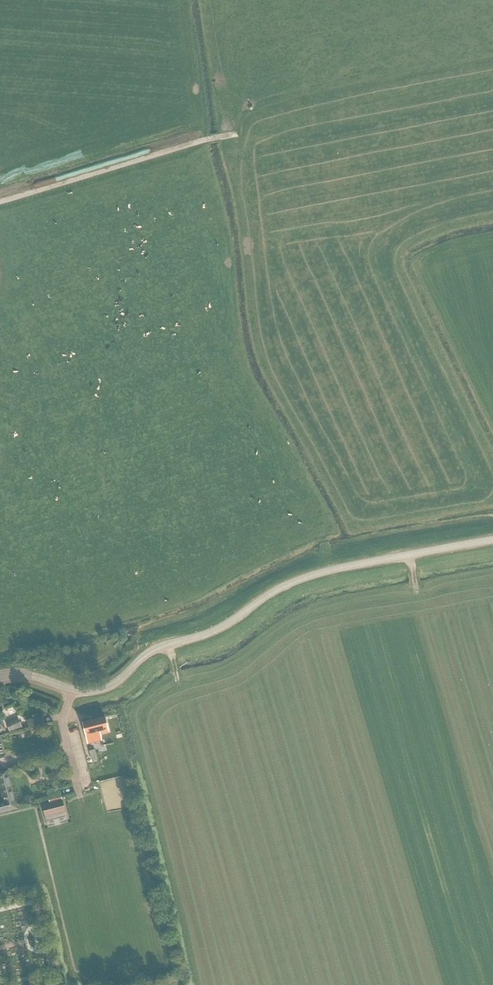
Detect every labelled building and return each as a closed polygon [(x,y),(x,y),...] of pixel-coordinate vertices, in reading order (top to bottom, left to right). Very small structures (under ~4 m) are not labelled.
[(22,727),(18,718),(6,723),(10,733),(22,727)] [(109,732),(105,718),(83,724),(88,744),(89,744),(88,741),(104,737),(103,733),(109,732)] [(11,782),(8,771),(0,773),(0,786),(4,803),(0,804),(0,814),(17,809),(11,782)] [(66,813),(63,801),(59,788),(47,791),(50,804),(43,806),(46,818),(66,813)]
